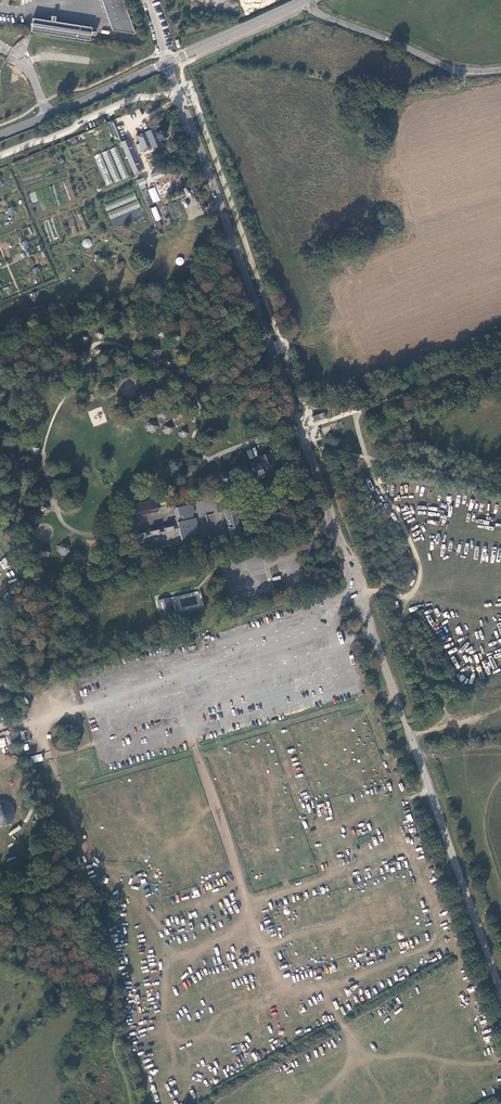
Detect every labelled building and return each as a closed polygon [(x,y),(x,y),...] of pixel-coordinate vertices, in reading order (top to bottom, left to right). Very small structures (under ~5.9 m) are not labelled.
[(131,35),(132,34),(120,0),(99,0),(110,32),(131,35)] [(81,25),(80,27),(32,19),(32,22),(31,22),(31,25),(32,25),(31,31),(89,40),(90,34),(95,35),(95,32),(91,31),(92,27),(81,25)] [(121,142),(128,139),(129,138),(120,117),(114,120),(112,120),(112,121),(121,142)] [(112,122),(107,124),(112,137),(117,135),(112,122)] [(137,135),(141,145),(143,151),(161,144),(159,140),(165,137),(162,129),(156,132),(154,127),(145,131),(146,132),(137,135)] [(121,142),(134,174),(141,172),(128,139),(121,142)] [(116,147),(110,149),(122,179),(129,176),(116,147)] [(101,153),(95,155),(106,186),(113,183),(120,180),(109,150),(101,153)] [(151,174),(154,179),(163,175),(161,170),(151,174)] [(147,182),(145,177),(137,180),(139,185),(144,183),(147,182)] [(147,206),(153,203),(146,187),(141,189),(147,206)] [(155,187),(149,190),(154,201),(160,199),(155,187)] [(134,193),(104,204),(107,212),(107,211),(110,219),(140,207),(134,193)] [(155,222),(161,220),(156,206),(151,208),(155,222)] [(92,240),(84,238),(82,246),(90,248),(92,240)] [(158,337),(162,338),(166,336),(167,332),(165,328),(161,327),(157,329),(156,334),(158,337)] [(96,337),(99,339),(103,339),(106,335),(105,332),(102,329),(98,330),(96,333),(96,337)] [(173,340),(177,341),(180,340),(182,336),(181,333),(177,331),(173,332),(172,336),(173,340)] [(81,341),(84,343),(88,343),(90,340),(90,336),(87,333),(83,334),(80,337),(81,341)] [(66,348),(69,350),(73,349),(75,346),(74,342),(70,340),(67,341),(65,344),(66,348)] [(151,356),(156,358),(161,355),(163,350),(160,345),(155,343),(150,346),(148,351),(151,356)] [(95,353),(98,356),(102,355),(105,352),(104,348),(101,346),(97,346),(95,350),(95,353)] [(176,353),(179,356),(183,355),(185,352),(185,348),(182,346),(178,346),(175,349),(176,353)] [(78,358),(82,361),(86,360),(89,357),(88,352),(85,349),(80,350),(77,354),(78,358)] [(164,366),(168,369),(172,367),(174,363),(173,359),(169,357),(165,358),(162,362),(164,366)] [(181,374),(185,374),(188,372),(188,368),(186,365),(182,364),(179,367),(178,371),(181,374)] [(85,378),(90,380),(96,379),(98,374),(97,369),(92,366),(87,367),(84,372),(85,378)] [(174,415),(177,418),(181,419),(184,416),(185,412),(182,409),(178,408),(175,411),(174,415)] [(160,419),(164,420),(167,418),(168,414),(166,411),(162,410),(158,412),(157,416),(160,419)] [(191,421),(195,422),(199,419),(199,415),(197,412),(193,411),(190,414),(189,418),(191,421)] [(324,413),(312,417),(314,423),(326,419),(324,413)] [(15,424),(16,427),(20,424),(21,420),(18,421),(16,419),(17,416),(13,415),(10,418),(9,422),(11,426),(13,423),(15,424)] [(146,431),(151,433),(157,431),(159,426),(157,421),(151,419),(146,421),(144,426),(146,431)] [(163,430),(166,433),(171,433),(174,430),(175,426),(172,422),(167,422),(164,425),(163,430)] [(180,436),(183,438),(187,437),(189,433),(188,430),(184,428),(180,429),(178,432),(180,436)] [(215,436),(215,434),(215,433),(215,432),(214,431),(213,430),(212,430),(211,430),(209,430),(208,430),(207,431),(207,432),(206,434),(206,435),(207,436),(208,437),(209,438),(210,439),(211,439),(212,438),(214,438),(214,437),(215,436)] [(17,438),(16,437),(17,441),(20,442),(24,441),(25,438),(24,434),(20,433),(17,434),(18,435),(17,438)] [(33,452),(32,455),(35,455),(38,454),(37,452),(39,449),(41,449),(39,447),(38,444),(40,443),(38,441),(34,440),(34,443),(31,444),(29,442),(27,447),(28,452),(30,450),(33,452)] [(11,461),(15,461),(18,459),(16,459),(16,456),(18,455),(15,452),(11,452),(9,454),(10,454),(10,457),(8,458),(11,461)] [(253,460),(256,470),(275,463),(271,452),(263,455),(263,456),(253,460)] [(217,483),(221,487),(227,486),(230,482),(230,476),(225,473),(220,473),(216,478),(217,483)] [(14,482),(18,485),(21,485),(23,481),(21,481),(21,479),(23,478),(20,476),(16,476),(14,479),(16,479),(16,482),(14,482)] [(33,488),(37,487),(36,486),(38,484),(39,484),(38,481),(36,479),(32,479),(30,482),(31,486),(33,488)] [(46,496),(46,497),(50,497),(52,492),(50,491),(50,489),(51,488),(48,486),(43,487),(41,491),(43,495),(44,494),(46,496)] [(12,501),(15,503),(18,502),(17,500),(18,498),(20,497),(19,494),(15,493),(12,494),(13,496),(13,498),(10,498),(12,501)] [(129,504),(132,515),(140,513),(139,512),(151,509),(151,510),(159,509),(157,498),(150,500),(150,501),(137,504),(137,503),(129,504)] [(42,513),(42,515),(48,515),(47,513),(49,511),(51,511),(51,505),(46,501),(46,503),(43,503),(43,501),(38,504),(37,506),(37,511),(39,511),(42,513)] [(193,503),(178,507),(180,516),(182,515),(183,520),(178,522),(180,528),(175,530),(174,526),(165,529),(165,532),(161,533),(160,530),(151,532),(152,535),(147,536),(146,533),(137,536),(141,551),(150,549),(149,546),(155,545),(155,548),(164,545),(163,543),(168,542),(169,544),(177,542),(177,540),(182,538),(183,541),(201,536),(196,518),(194,518),(192,512),(195,512),(193,503)] [(16,512),(19,514),(23,514),(25,512),(23,511),(24,508),(26,508),(22,505),(19,505),(17,508),(18,508),(18,511),(16,512)] [(180,516),(178,507),(175,508),(178,522),(183,520),(182,515),(180,516)] [(232,539),(242,537),(236,508),(226,511),(232,539)] [(140,513),(132,515),(133,518),(160,511),(159,509),(151,510),(151,509),(139,512),(140,513)] [(214,515),(207,516),(210,533),(215,532),(214,529),(222,528),(222,525),(216,525),(214,515)] [(136,533),(137,536),(146,533),(147,536),(152,535),(151,532),(160,530),(161,533),(165,532),(165,529),(174,526),(175,530),(180,528),(178,522),(136,533)] [(61,556),(67,556),(71,551),(69,550),(69,546),(71,545),(67,541),(66,543),(62,543),(59,546),(57,545),(57,551),(59,551),(62,554),(61,556)] [(44,555),(47,558),(51,557),(53,554),(51,554),(51,552),(52,552),(52,549),(48,546),(44,547),(44,551),(45,552),(45,554),(44,555)] [(75,558),(80,561),(84,559),(87,557),(87,554),(86,551),(84,553),(82,551),(82,549),(76,549),(74,553),(76,554),(77,556),(75,558)] [(0,560),(0,562),(2,569),(10,567),(7,558),(0,560)] [(87,566),(86,566),(88,569),(92,570),(95,568),(96,564),(94,561),(90,560),(86,562),(88,563),(87,566)] [(64,574),(68,574),(67,573),(69,571),(71,572),(71,568),(68,565),(65,565),(66,567),(64,569),(62,567),(61,572),(64,574)] [(55,577),(55,580),(58,578),(59,573),(57,570),(55,572),(53,571),(53,569),(47,572),(46,576),(51,578),(52,577),(55,577)] [(163,617),(174,614),(170,597),(159,600),(163,617)] [(265,626),(258,627),(257,622),(243,624),(245,637),(266,634),(265,626)] [(32,763),(43,760),(41,754),(30,757),(32,763)] [(9,829),(17,805),(7,802),(9,797),(0,794),(0,825),(9,829)] [(186,989),(192,985),(188,979),(182,983),(186,989)] [(256,1062),(261,1058),(256,1051),(251,1054),(256,1062)]
